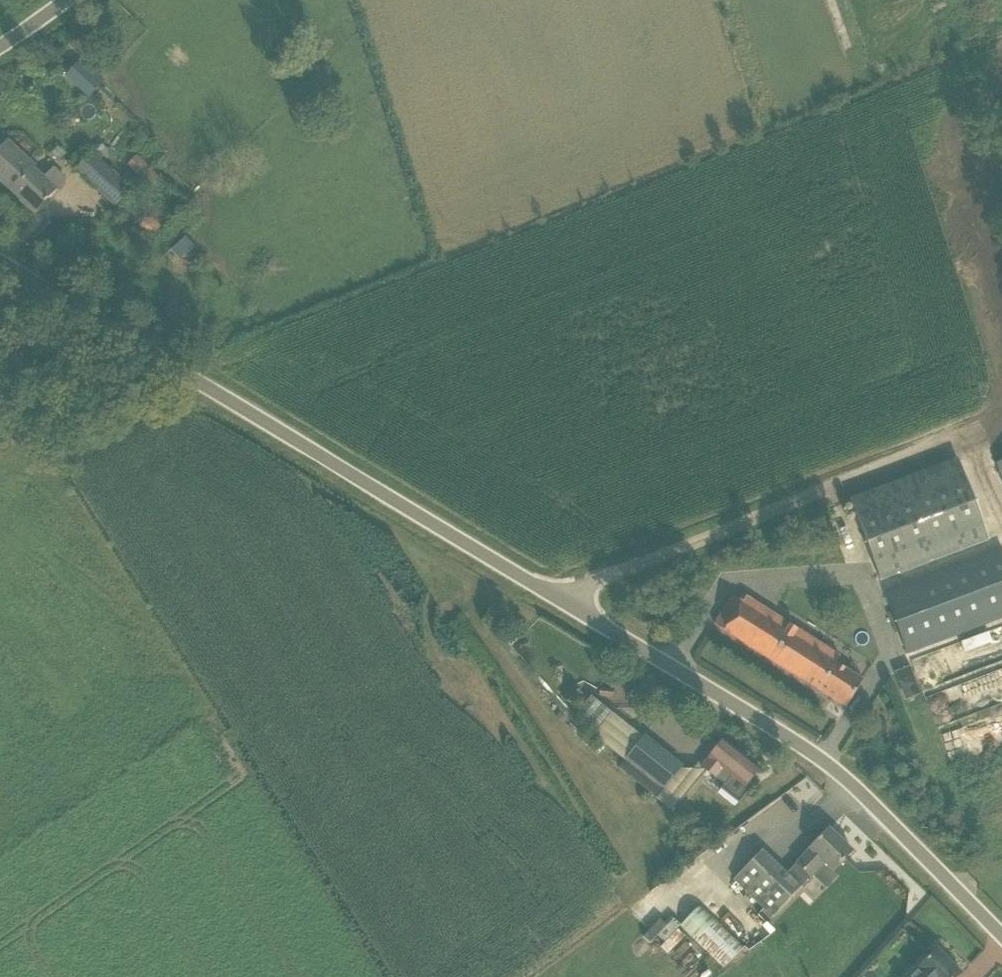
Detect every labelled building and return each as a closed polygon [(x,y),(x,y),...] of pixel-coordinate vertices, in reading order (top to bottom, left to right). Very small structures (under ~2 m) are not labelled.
[(66,75),(89,96),(104,79),(82,58),(66,75)] [(35,213),(56,191),(33,170),(37,167),(7,140),(0,147),(0,181),(35,213)] [(74,169),(114,207),(140,179),(129,169),(121,178),(92,150),(74,169)] [(149,167),(140,178),(151,188),(160,177),(149,167)] [(155,209),(138,228),(149,239),(167,219),(155,209)] [(849,498),(881,581),(989,540),(957,457),(849,498)] [(41,474),(47,485),(58,480),(52,469),(41,474)] [(908,654),(1001,618),(1001,550),(1001,548),(885,593),(908,654)] [(714,624),(846,707),(863,680),(835,662),(838,657),(744,597),(741,602),(731,596),(714,624)] [(906,697),(921,691),(911,665),(895,671),(906,697)] [(594,693),(575,714),(624,758),(643,736),(594,693)] [(624,760),(618,768),(656,798),(672,810),(689,789),(673,776),(681,766),(644,736),(643,737),(624,760)] [(721,788),(739,802),(746,793),(745,786),(759,768),(723,740),(701,767),(724,785),(721,788)] [(695,829),(691,834),(693,840),(698,843),(704,840),(705,833),(700,828),(695,829)] [(761,850),(733,879),(773,917),(812,876),(825,863),(833,871),(838,866),(852,851),(828,828),(814,843),(795,862),(796,863),(786,874),(761,850)] [(685,838),(678,844),(683,851),(690,845),(685,838)] [(680,926),(724,967),(744,945),(700,904),(680,926)] [(661,945),(674,927),(661,917),(647,935),(661,945)] [(960,972),(937,949),(917,968),(918,969),(910,976),(955,976),(960,972)]
